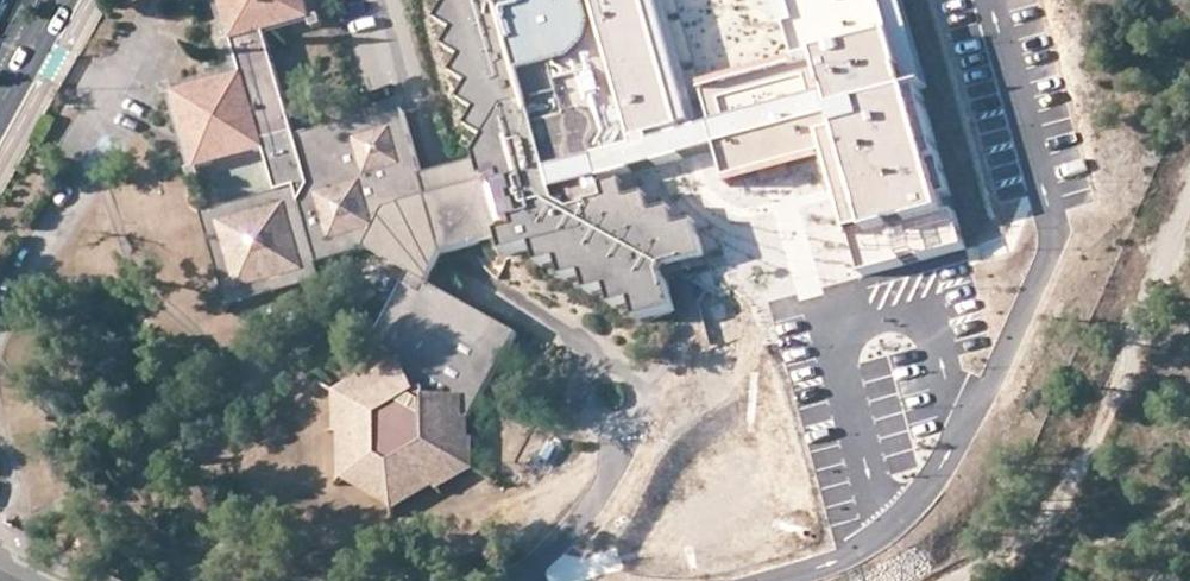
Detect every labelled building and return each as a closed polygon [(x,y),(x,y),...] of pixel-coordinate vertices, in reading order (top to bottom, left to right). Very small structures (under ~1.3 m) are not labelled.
[(427,188),(405,124),(366,137),(364,132),(299,154),(271,50),(317,38),(307,0),(223,0),(243,79),(175,96),(194,172),(260,155),(272,204),(213,218),(216,232),(202,235),(221,312),(236,309),(238,317),(325,296),(323,280),(369,266),(374,268),(376,272),(375,283),(392,298),(400,296),(405,296),(404,302),(354,393),(340,401),(335,456),(341,454),(350,492),(393,515),(436,513),(473,489),(471,441),(520,349),(434,299),(452,265),(485,259),(512,253),(517,271),(548,262),(555,284),(574,279),(581,299),(603,294),(608,311),(625,306),(632,327),(651,321),(656,341),(691,332),(681,297),(689,283),(721,274),(712,242),(696,246),(689,225),(670,229),(663,211),(644,217),(637,198),(617,204),(603,162),(618,146),(613,127),(591,119),(583,126),(563,70),(572,64),(579,57),(588,51),(593,41),(595,39),(597,33),(598,24),(599,9),(599,0),(447,0),(444,5),(461,13),(453,32),(469,40),(459,58),(476,68),(468,86),(490,97),(478,115),(494,125),(483,146),(499,155),(491,172),(461,180),(427,188)] [(78,540),(73,549),(93,559),(97,550),(78,540)]
